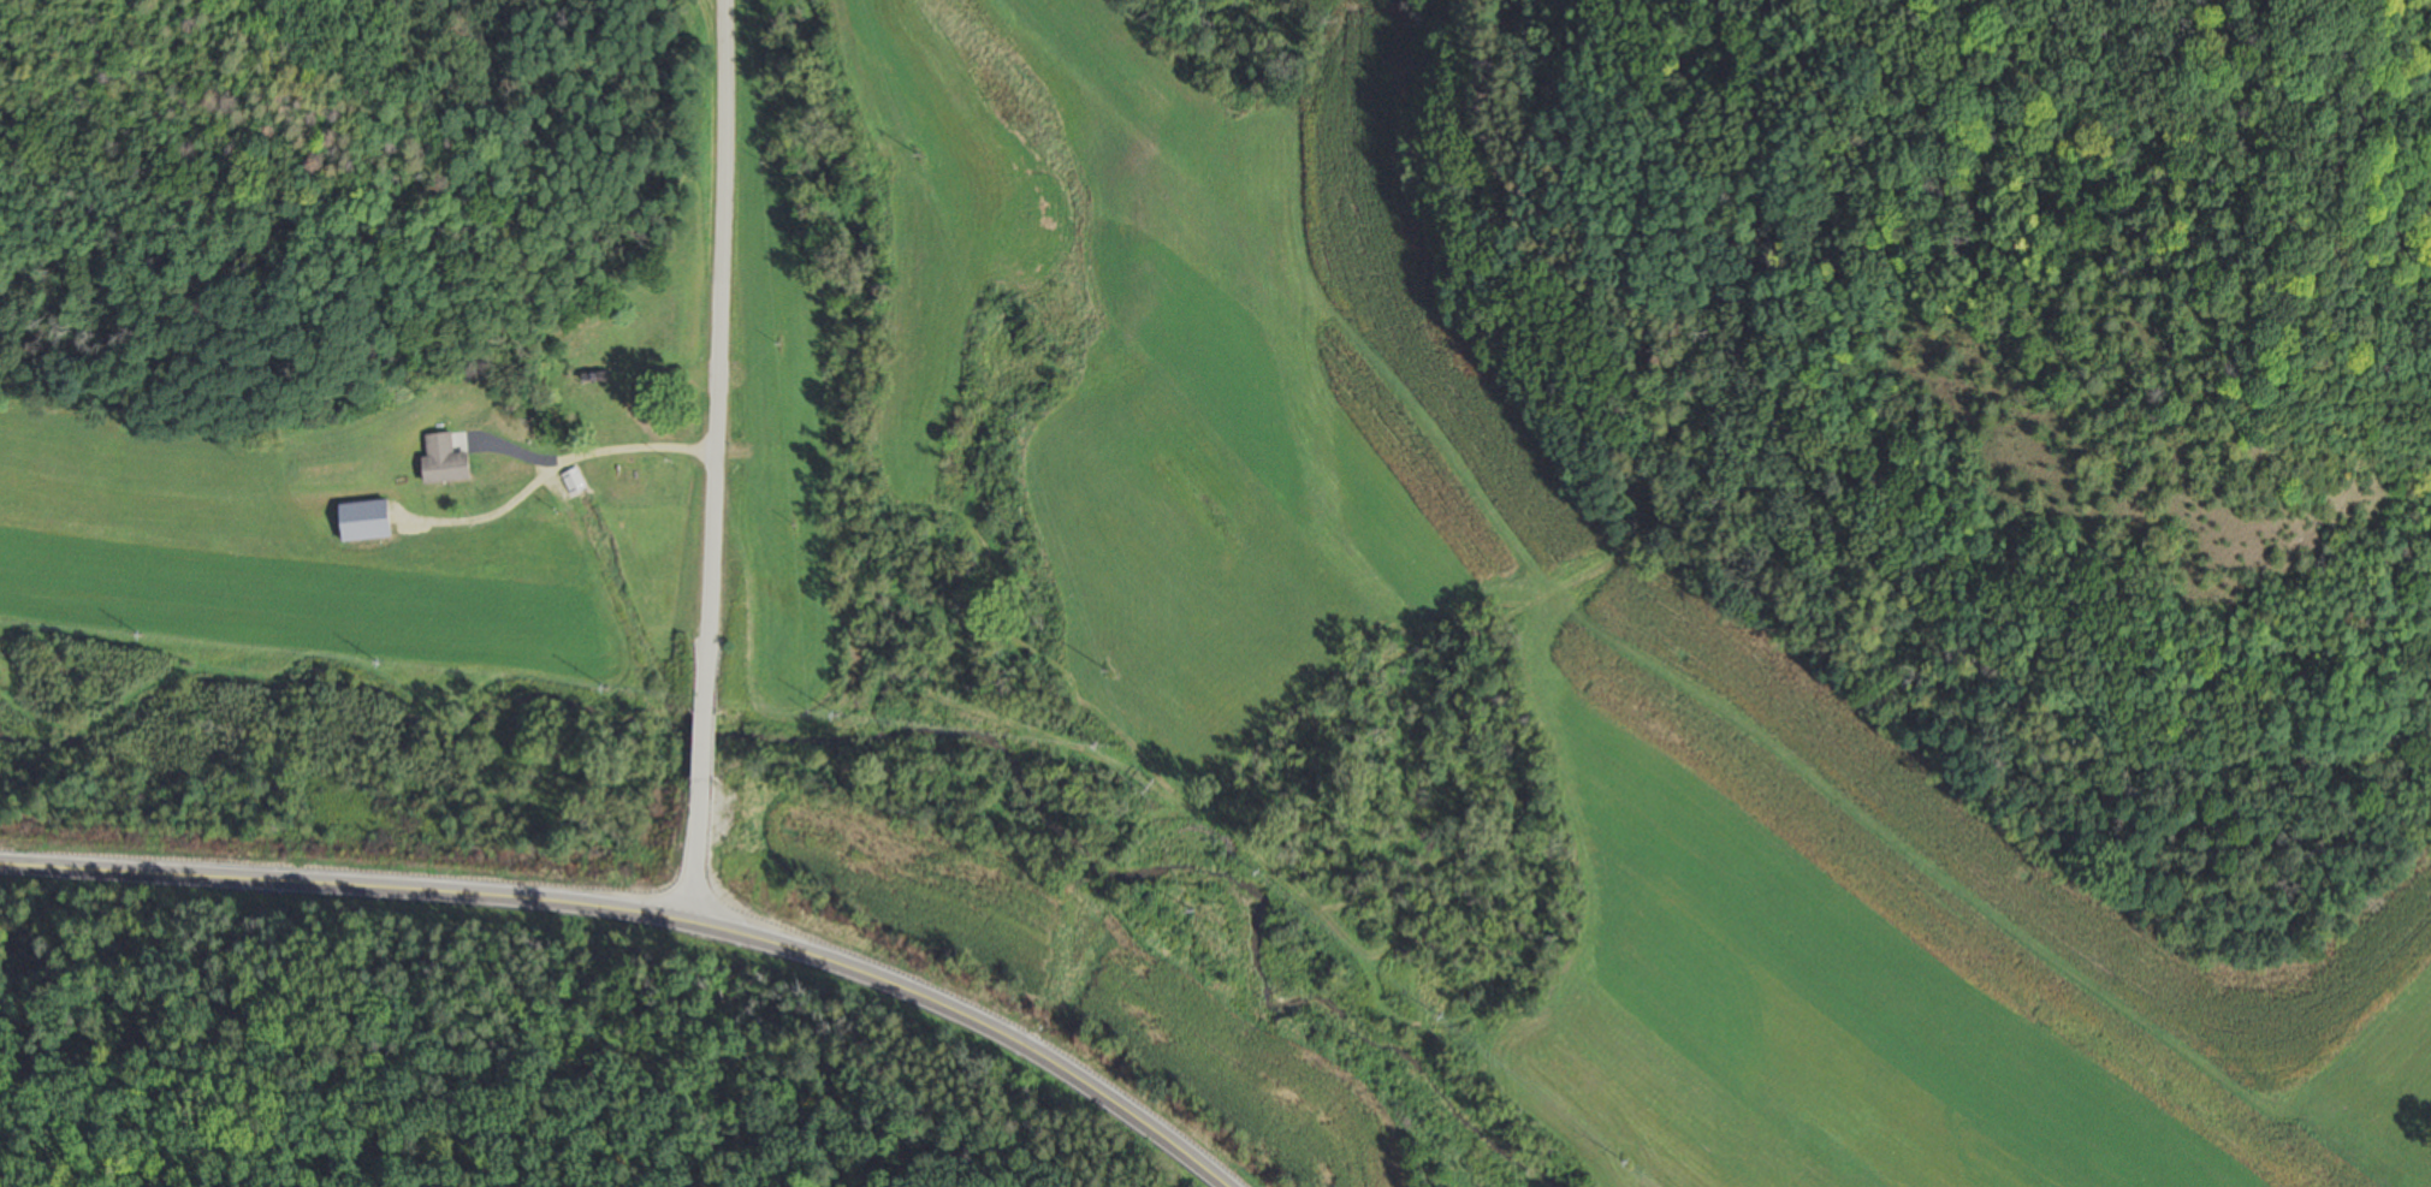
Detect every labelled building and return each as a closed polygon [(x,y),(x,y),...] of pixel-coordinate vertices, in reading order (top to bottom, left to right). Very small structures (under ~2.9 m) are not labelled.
[(417,484),(463,482),(461,452),(449,453),(448,433),(422,434),(423,458),(415,459),(417,484)] [(557,470),(565,496),(584,491),(576,464),(557,470)]
